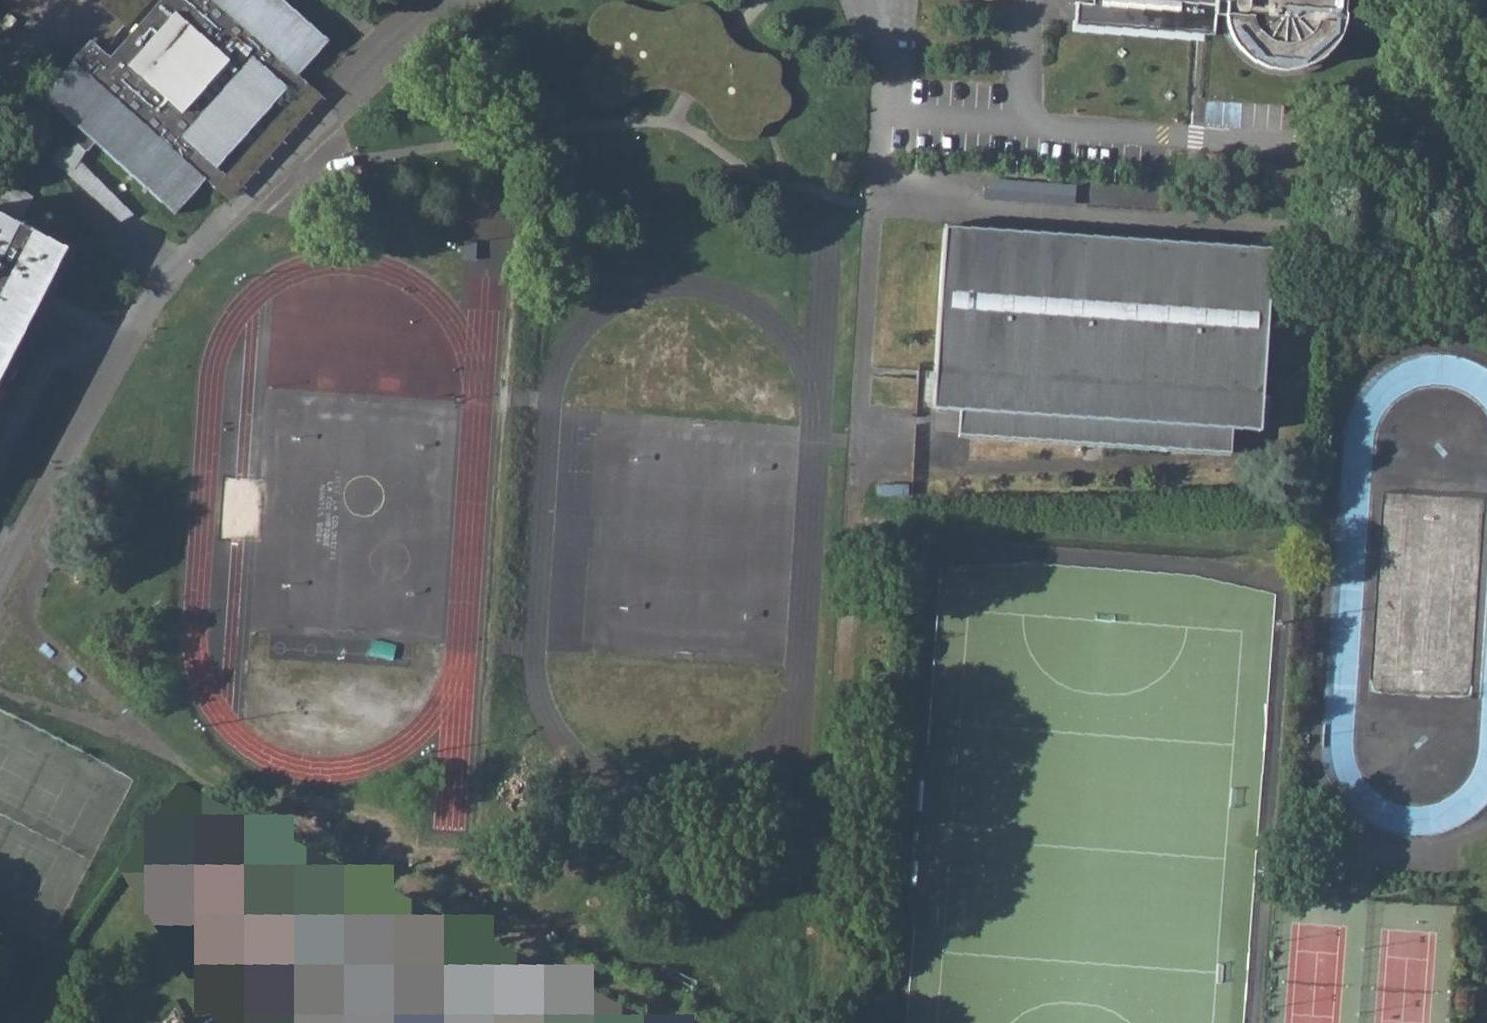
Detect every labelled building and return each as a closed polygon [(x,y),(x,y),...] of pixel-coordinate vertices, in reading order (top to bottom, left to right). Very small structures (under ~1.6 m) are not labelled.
[(41,94),(173,213),(328,41),(282,0),(161,0),(109,58),(89,41),(41,94)] [(1288,68),(1294,68),(1318,59),(1336,43),(1346,21),(1348,0),(1095,0),(1095,3),(1080,2),(1078,23),(1215,33),(1217,14),(1228,16),(1240,42),(1253,56),(1269,65),(1288,68)] [(641,81),(645,73),(646,73),(661,76),(683,75),(701,68),(707,77),(705,80),(705,87),(715,94),(717,100),(713,115),(715,122),(722,128),(732,128),(740,134),(747,135),(756,129),(758,121),(756,116),(763,112),(767,117),(771,117),(779,113),(784,106),(785,96),(774,82),(775,65),(764,55),(747,54),(732,47),(724,48),(716,55),(709,48),(716,36),(716,23),(711,13),(700,7),(683,6),(651,19),(646,13),(643,13),(637,16),(624,5),(613,3),(604,4),(594,9),(586,22),(586,29),(589,36),(600,40),(604,46),(601,51),(588,61),(584,68),(581,78),(584,89),(589,97),(597,101),(606,103),(615,102),(626,94),(633,82),(641,81)] [(0,173),(0,208),(21,219),(33,196),(0,173)] [(65,248),(0,215),(0,375),(65,248)] [(1276,255),(950,234),(939,417),(966,418),(965,438),(1236,456),(1237,436),(1265,437),(1276,255)]
